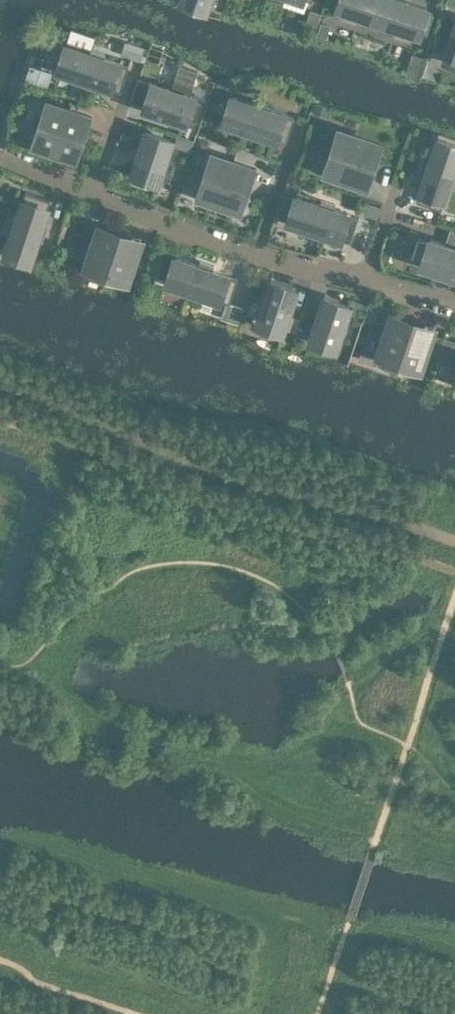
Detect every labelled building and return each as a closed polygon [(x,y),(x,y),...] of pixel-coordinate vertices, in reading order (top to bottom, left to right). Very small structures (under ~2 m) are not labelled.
[(207,8),(209,0),(183,0),(207,8)] [(360,15),(378,21),(385,0),(340,0),(338,7),(341,8),(338,18),(357,24),(360,15)] [(378,21),(395,26),(392,36),(411,42),(415,33),(418,34),(419,30),(427,33),(434,13),(426,11),(427,8),(403,0),(385,0),(378,21)] [(312,7),(308,19),(317,22),(321,10),(312,7)] [(317,34),(327,37),(331,24),(321,21),(317,34)] [(446,57),(454,61),(454,29),(446,57)] [(145,48),(128,42),(124,56),(140,61),(145,48)] [(91,48),(89,52),(66,44),(58,69),(81,77),(80,82),(94,86),(95,82),(121,90),(129,65),(104,57),(105,52),(91,48)] [(412,52),(405,73),(416,76),(424,56),(412,52)] [(52,71),(30,63),(25,78),(47,86),(52,71)] [(138,77),(131,99),(145,103),(144,108),(185,122),(186,117),(196,120),(202,101),(193,98),(193,96),(190,94),(193,84),(175,78),(171,88),(152,82),(138,77)] [(72,82),(68,93),(81,97),(84,86),(72,82)] [(256,99),(255,104),(232,96),(223,121),(246,129),(245,133),(259,138),(261,133),(286,142),(294,117),(269,108),(271,104),(256,99)] [(48,101),(34,143),(74,156),(80,137),(84,139),(92,116),(48,101)] [(316,102),(313,112),(326,116),(329,106),(316,102)] [(379,142),(339,129),(325,171),(369,185),(377,163),(373,161),(379,142)] [(158,180),(172,139),(146,131),(132,172),(158,180)] [(192,140),(177,135),(174,144),(189,150),(192,140)] [(195,149),(201,151),(206,149),(208,141),(199,138),(195,149)] [(454,168),(454,144),(437,138),(429,161),(425,160),(420,174),(425,175),(416,201),(441,209),(450,184),(454,185),(454,183),(454,170),(454,168)] [(256,168),(212,153),(198,195),(238,208),(245,189),(249,191),(256,168)] [(30,260),(38,236),(42,238),(47,224),(43,222),(50,199),(25,191),(18,214),(13,212),(8,227),(13,228),(5,251),(30,260)] [(285,193),(277,216),(288,219),(296,196),(285,193)] [(288,221),(311,228),(309,233),(324,237),(325,233),(350,242),(359,216),(333,208),(335,204),(321,199),(319,203),(296,196),(288,219),(288,221)] [(368,201),(364,213),(375,216),(379,204),(368,201)] [(85,213),(99,218),(102,210),(88,205),(85,213)] [(85,265),(90,267),(87,274),(103,280),(106,272),(127,279),(142,235),(119,228),(118,232),(99,225),(85,265)] [(412,257),(422,261),(421,264),(454,275),(454,241),(453,246),(430,238),(429,241),(419,238),(412,257)] [(190,290),(188,294),(202,299),(204,294),(229,303),(238,278),(212,269),(214,265),(200,260),(198,265),(175,257),(167,282),(190,290)] [(282,329),(296,288),(270,279),(257,320),(282,329)] [(310,338),(336,347),(350,306),(324,297),(310,338)] [(232,303),(226,319),(238,323),(244,307),(232,303)] [(378,353),(420,367),(434,323),(412,316),(410,320),(391,313),(378,353)] [(291,314),(286,328),(296,332),(301,317),(291,314)] [(443,336),(432,332),(426,350),(437,353),(443,336)] [(454,365),(454,340),(445,336),(437,359),(454,365)]
